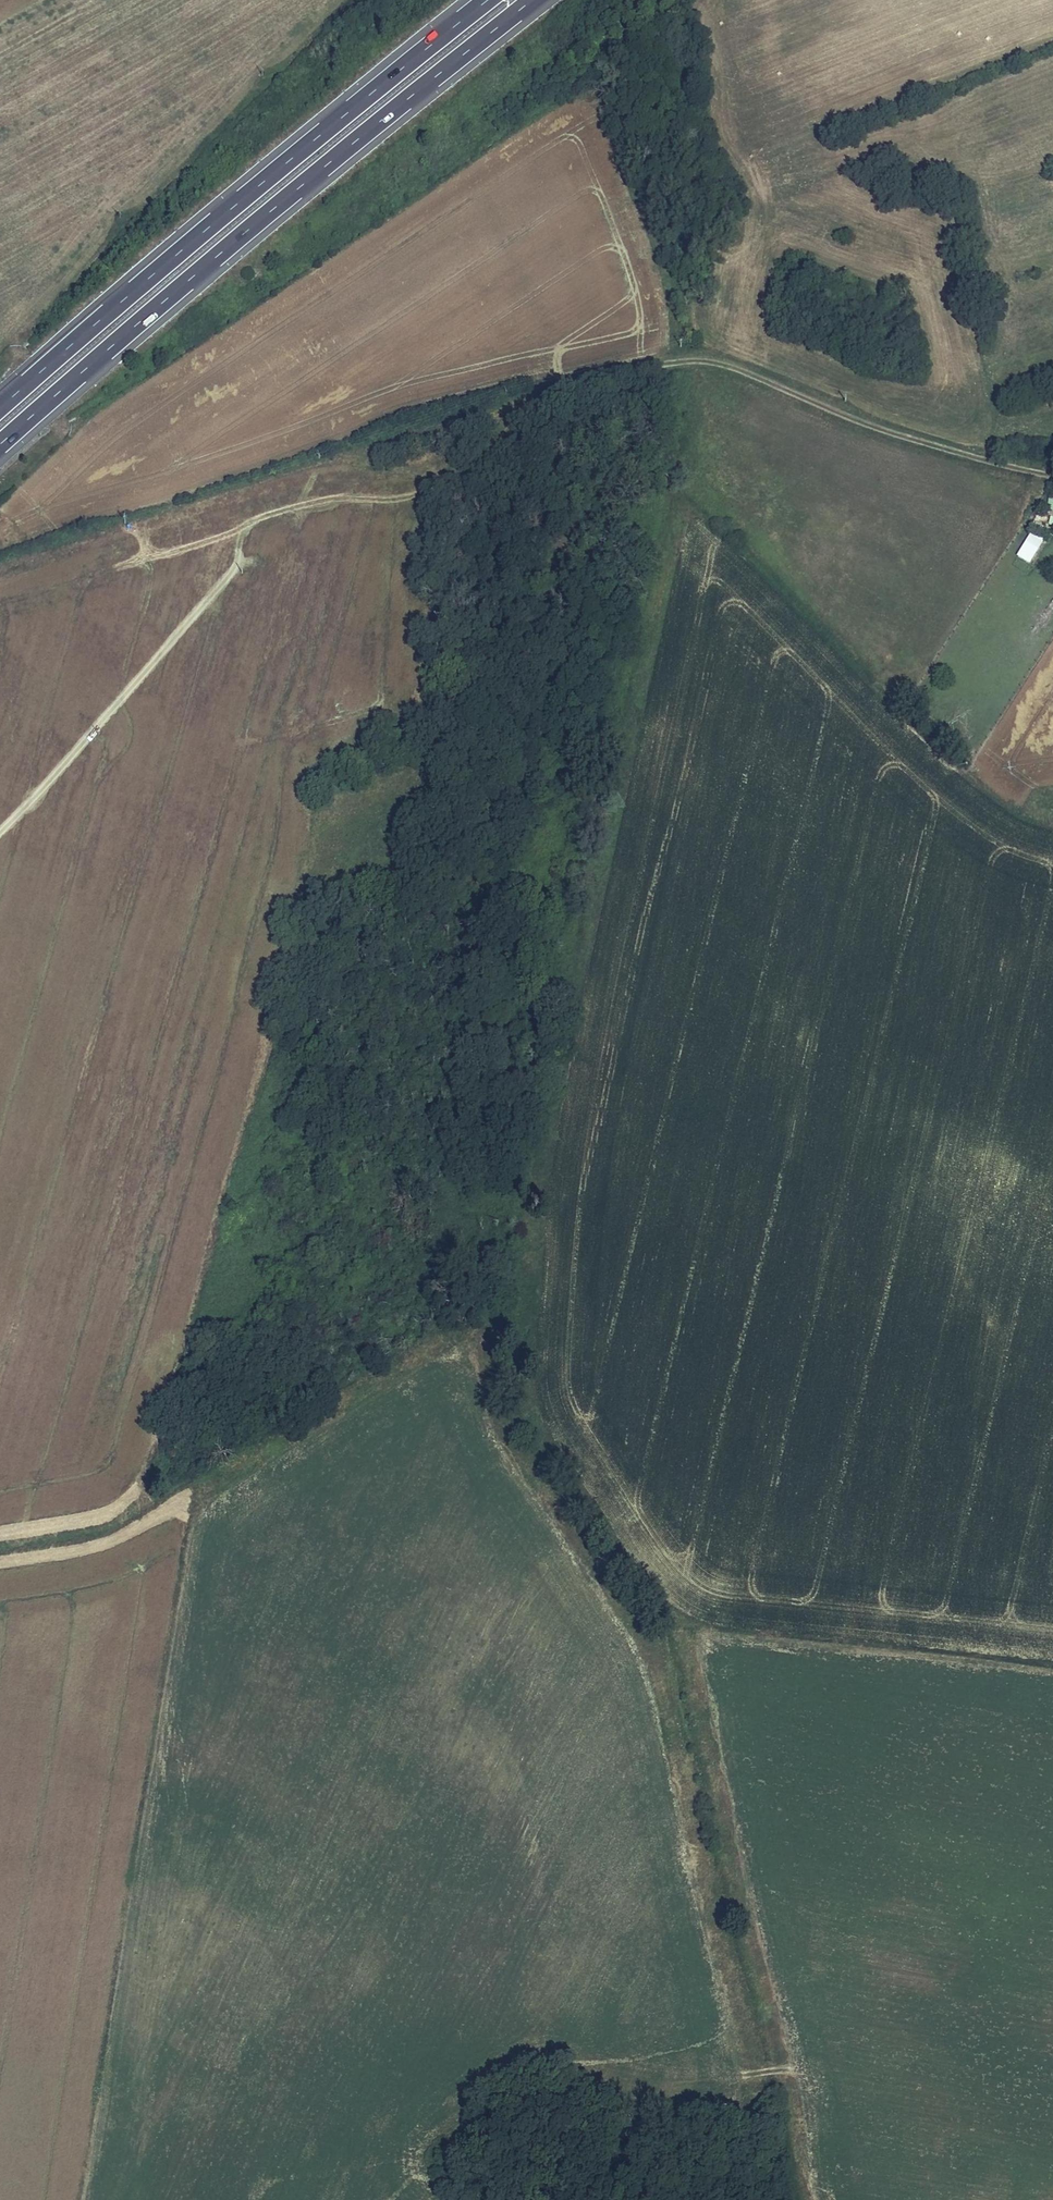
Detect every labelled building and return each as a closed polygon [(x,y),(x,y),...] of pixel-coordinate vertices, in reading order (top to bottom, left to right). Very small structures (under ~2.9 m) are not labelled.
[(1029,563),(1043,538),(1030,530),(1016,555),(1029,563)]
